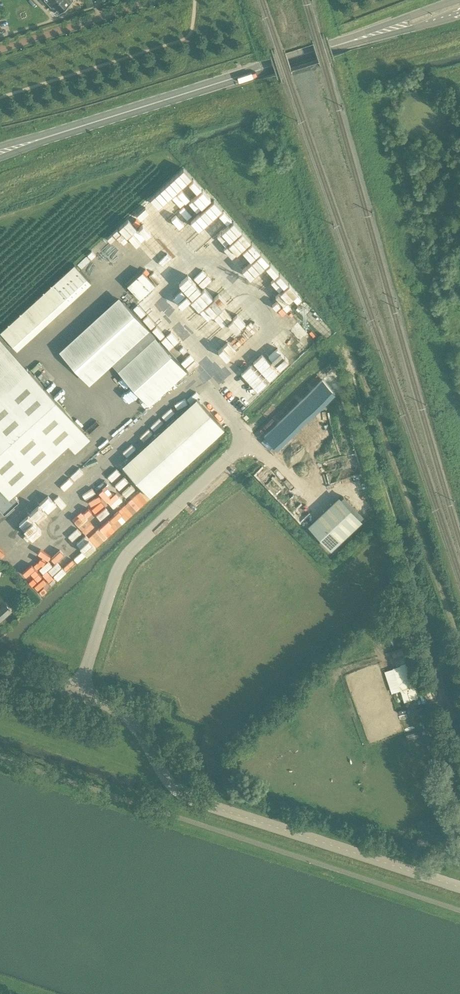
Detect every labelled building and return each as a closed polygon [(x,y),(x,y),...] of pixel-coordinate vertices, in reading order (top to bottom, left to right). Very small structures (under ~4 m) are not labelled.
[(50,5),(58,13),(57,14),(58,14),(63,10),(64,11),(69,6),(68,5),(74,0),(56,0),(50,5)] [(195,194),(198,196),(200,194),(206,199),(210,195),(201,187),(195,194)] [(157,192),(149,199),(164,215),(172,207),(157,192)] [(188,239),(196,248),(217,230),(227,242),(233,236),(238,242),(239,241),(236,238),(243,231),(224,209),(188,239)] [(104,288),(121,274),(116,268),(124,261),(112,247),(113,246),(106,237),(80,259),(104,288)] [(29,371),(9,349),(12,346),(16,350),(91,283),(74,265),(0,332),(0,509),(4,513),(18,500),(13,494),(83,430),(29,371)] [(208,267),(189,284),(198,293),(216,276),(208,267)] [(139,300),(155,286),(143,272),(127,286),(139,300)] [(219,309),(224,305),(219,299),(205,312),(212,320),(222,312),(219,309)] [(139,316),(150,311),(145,301),(134,306),(139,316)] [(149,405),(186,372),(122,302),(63,356),(85,380),(107,359),(149,405)] [(230,328),(214,342),(227,357),(247,340),(244,337),(256,326),(245,314),(247,312),(238,303),(221,318),(230,328)] [(287,327),(303,344),(312,336),(296,319),(287,327)] [(269,363),(260,371),(268,380),(277,372),(269,363)] [(252,369),(244,377),(256,390),(264,382),(252,369)] [(41,372),(37,376),(43,383),(48,379),(41,372)] [(334,392),(322,380),(265,434),(276,447),(334,392)] [(235,387),(243,400),(252,394),(244,382),(235,387)] [(122,466),(150,496),(224,428),(197,398),(122,466)] [(117,517),(126,509),(104,484),(95,492),(117,517)] [(340,498),(310,526),(331,548),(360,520),(340,498)] [(78,542),(74,537),(56,554),(70,569),(97,544),(87,533),(78,542)] [(27,596),(20,601),(27,608),(33,602),(27,596)] [(10,610),(4,605),(0,609),(0,619),(10,610)] [(394,665),(404,701),(418,697),(404,647),(393,650),(397,664),(394,665)] [(417,837),(415,843),(426,846),(428,840),(417,837)]
